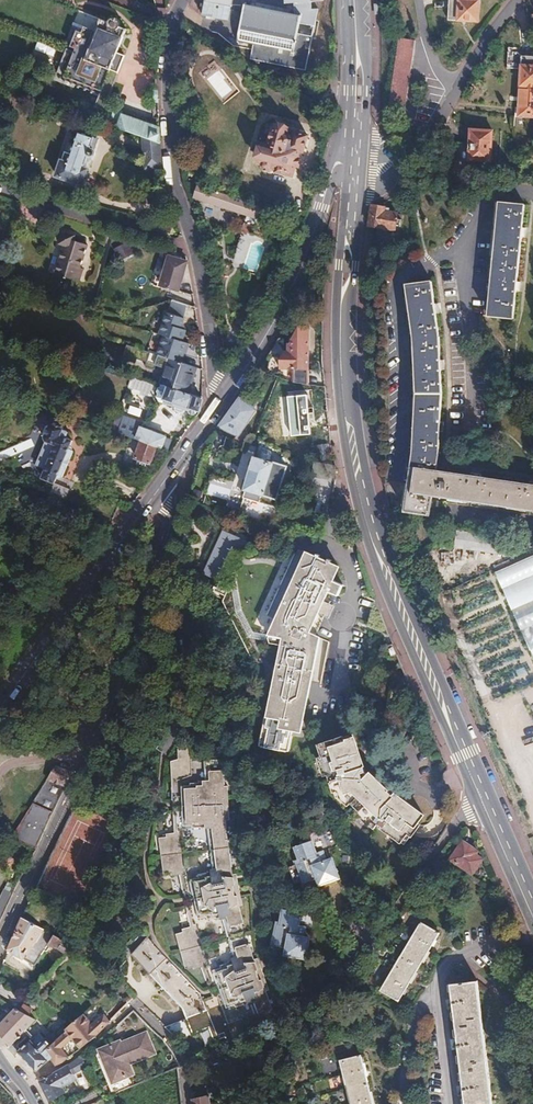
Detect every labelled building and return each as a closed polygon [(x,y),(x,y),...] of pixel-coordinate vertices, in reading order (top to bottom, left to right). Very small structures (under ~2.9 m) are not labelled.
[(203,13),(228,18),(231,0),(205,0),(203,13)] [(303,13),(301,24),(315,27),(318,8),(312,9),(310,1),(310,0),(285,0),(285,3),(293,4),(293,11),(303,13)] [(479,0),(448,0),(447,20),(477,22),(479,0)] [(293,11),(247,3),(241,38),(257,41),(255,56),(310,67),(316,34),(300,31),(301,24),(303,13),(293,11)] [(124,30),(99,20),(96,28),(93,27),(92,31),(87,28),(82,40),(87,43),(80,60),(107,71),(108,70),(115,73),(122,56),(115,53),(124,30)] [(398,38),(397,46),(413,48),(414,41),(398,38)] [(397,46),(395,54),(412,56),(413,48),(397,46)] [(519,86),(532,87),(532,57),(521,57),(517,53),(507,52),(506,69),(520,70),(519,86)] [(395,54),(394,61),(411,64),(412,56),(395,54)] [(394,61),(393,69),(410,72),(411,64),(394,61)] [(393,69),(392,77),(408,79),(410,72),(393,69)] [(392,77),(391,84),(407,87),(408,79),(392,77)] [(391,84),(390,92),(406,95),(407,87),(391,84)] [(519,86),(517,117),(532,118),(532,87),(519,86)] [(390,92),(389,100),(405,102),(406,95),(390,92)] [(389,100),(388,107),(404,110),(405,102),(389,100)] [(404,110),(388,107),(386,115),(403,118),(404,110)] [(143,138),(159,143),(158,129),(144,124),(145,120),(130,115),(129,119),(120,115),(116,128),(143,138)] [(397,122),(392,135),(405,140),(410,127),(397,122)] [(307,135),(294,131),(293,135),(289,133),(290,129),(274,124),(268,143),(263,142),(262,146),(260,145),(256,147),(255,154),(256,156),(258,157),(257,162),(262,163),(261,165),(263,169),(269,170),(272,169),(273,166),(277,167),(276,172),(291,176),(295,166),(298,167),(300,160),(297,159),(300,150),(302,151),(307,135)] [(455,160),(489,162),(491,131),(469,130),(468,144),(457,143),(455,160)] [(93,151),(97,140),(79,134),(72,156),(65,154),(58,180),(84,187),(88,171),(84,170),(88,157),(93,158),(95,156),(95,153),(93,151)] [(151,150),(159,151),(159,143),(143,138),(140,146),(151,150)] [(261,215),(266,209),(266,208),(193,184),(192,189),(195,190),(193,197),(195,198),(195,200),(202,203),(203,201),(205,201),(204,203),(213,206),(214,205),(226,208),(225,210),(231,212),(232,210),(246,215),(259,219),(266,222),(267,217),(261,215)] [(521,227),(524,206),(493,203),(482,316),(512,318),(515,291),(518,291),(519,287),(519,281),(516,281),(520,237),(523,237),(524,233),(524,227),(521,227)] [(367,226),(393,230),(395,214),(383,212),(384,207),(371,205),(367,226)] [(259,219),(246,215),(243,224),(253,227),(259,219)] [(240,232),(224,242),(237,246),(233,262),(251,267),(257,247),(248,245),(250,235),(248,235),(253,227),(243,224),(240,232)] [(78,239),(66,236),(63,247),(68,248),(59,277),(82,284),(86,272),(83,272),(90,249),(76,245),(78,239)] [(186,263),(186,262),(180,260),(181,257),(173,255),(172,258),(157,253),(148,282),(178,291),(186,263)] [(403,297),(409,339),(411,393),(408,452),(398,510),(428,515),(431,495),(435,471),(438,455),(439,432),(442,432),(442,428),(443,422),(440,422),(441,393),(440,370),(443,370),(443,365),(443,360),(440,360),(438,337),(435,314),(438,314),(437,308),(437,304),(434,304),(430,281),(406,285),(408,296),(403,297)] [(118,298),(113,301),(111,305),(114,310),(118,307),(120,302),(118,298)] [(158,335),(180,342),(183,331),(178,329),(185,307),(168,302),(158,335)] [(306,387),(306,386),(306,329),(295,330),(288,342),(288,348),(288,354),(285,354),(281,354),(277,361),(277,371),(292,371),(292,383),(306,387)] [(156,357),(166,360),(179,363),(185,343),(180,342),(158,335),(162,337),(156,357)] [(159,386),(167,388),(188,394),(195,368),(179,363),(166,360),(159,386)] [(149,398),(155,386),(132,375),(126,388),(149,398)] [(189,409),(199,412),(201,398),(188,394),(167,388),(163,401),(176,405),(175,410),(176,413),(182,414),(184,412),(185,410),(188,412),(189,409)] [(246,405),(253,410),(256,401),(251,397),(246,405)] [(238,399),(218,426),(235,434),(253,410),(246,405),(238,399)] [(111,418),(107,430),(112,432),(116,420),(111,418)] [(112,432),(125,436),(127,430),(127,424),(116,420),(112,432)] [(69,434),(53,426),(49,427),(43,439),(46,444),(36,466),(45,470),(40,480),(53,485),(56,477),(61,479),(72,454),(68,452),(72,443),(66,440),(69,434)] [(156,447),(166,451),(169,441),(164,439),(164,437),(139,428),(135,440),(141,442),(156,447)] [(150,464),(156,447),(141,442),(135,458),(150,464)] [(282,474),(284,466),(253,456),(243,488),(245,488),(243,494),(260,500),(270,471),(282,474)] [(431,495),(439,497),(438,501),(532,516),(532,482),(530,481),(529,484),(481,477),(480,474),(471,472),(470,476),(435,471),(431,495)] [(247,543),(222,531),(202,575),(227,587),(247,543)] [(456,546),(501,553),(503,539),(458,531),(456,546)] [(307,628),(333,562),(293,544),(287,557),(286,557),(281,569),(282,569),(255,636),(280,641),(269,711),(263,710),(257,743),(288,747),(292,724),(300,725),(316,632),(307,628)] [(511,560),(517,576),(532,569),(532,551),(511,560)] [(495,586),(493,582),(445,603),(447,607),(495,586)] [(496,588),(448,610),(450,613),(498,592),(496,588)] [(499,595),(451,616),(452,619),(500,598),(499,595)] [(503,604),(502,601),(454,622),(455,625),(503,604)] [(530,652),(532,651),(532,603),(513,612),(530,652)] [(506,610),(504,606),(456,628),(458,631),(506,610)] [(508,616),(507,612),(459,634),(460,637),(508,616)] [(511,622),(509,618),(462,639),(463,643),(511,622)] [(386,656),(394,650),(392,645),(383,649),(386,656)] [(370,773),(365,768),(361,770),(357,760),(362,758),(356,735),(346,738),(344,733),(321,740),(325,753),(321,754),(325,770),(329,769),(335,787),(339,786),(341,793),(349,802),(352,799),(362,810),(359,813),(368,822),(372,819),(400,841),(407,833),(411,836),(419,826),(417,825),(423,817),(407,803),(403,807),(394,799),(396,797),(371,771),(370,773)] [(222,790),(219,755),(203,757),(203,751),(190,750),(189,746),(175,753),(176,763),(167,765),(172,838),(166,840),(166,843),(159,844),(164,878),(171,877),(171,880),(180,879),(192,930),(185,932),(186,935),(179,938),(188,967),(195,966),(195,968),(204,966),(216,999),(220,998),(234,1033),(277,1017),(268,992),(270,991),(260,960),(257,961),(241,909),(243,908),(237,875),(233,876),(226,823),(228,822),(226,790),(222,790)] [(72,772),(55,764),(46,778),(65,787),(72,772)] [(46,778),(10,837),(32,848),(34,843),(35,844),(36,841),(39,842),(65,787),(46,778)] [(449,859),(471,873),(481,858),(470,850),(473,847),(461,840),(449,859)] [(320,889),(339,881),(332,863),(326,865),(322,855),(314,858),(310,847),(295,853),(300,864),(295,866),(305,889),(318,884),(320,889)] [(11,894),(3,891),(0,897),(0,919),(11,894)] [(283,957),(302,962),(307,941),(302,939),(304,929),(296,926),(299,914),(283,911),(281,924),(276,923),(271,947),(284,950),(283,957)] [(57,950),(65,956),(71,946),(21,918),(7,949),(21,958),(32,963),(44,947),(50,948),(57,950)] [(412,934),(431,945),(438,932),(420,921),(412,934)] [(406,945),(424,956),(431,945),(412,934),(406,945)] [(147,936),(142,942),(213,1023),(209,1027),(215,1042),(224,1039),(227,1045),(232,1043),(219,1005),(207,1009),(201,993),(147,936)] [(183,1019),(164,1028),(176,1041),(202,1031),(203,1032),(209,1027),(213,1023),(142,942),(131,956),(179,1009),(183,1019)] [(400,955),(418,966),(424,956),(406,945),(400,955)] [(393,966),(412,977),(418,966),(400,955),(393,966)] [(387,977),(406,988),(412,977),(393,966),(387,977)] [(398,1001),(406,988),(387,977),(380,990),(398,1001)] [(464,1103),(491,1103),(477,981),(450,984),(464,1103)] [(19,1011),(27,1016),(30,1010),(22,1006),(21,1008),(19,1011)] [(9,1045),(23,1031),(33,1020),(27,1016),(19,1011),(15,1009),(0,1025),(0,1033),(9,1045)] [(41,1052),(48,1059),(51,1059),(55,1065),(63,1061),(90,1041),(107,1023),(99,1015),(91,1023),(83,1014),(50,1044),(41,1052)] [(35,1072),(48,1059),(41,1052),(50,1044),(45,1038),(40,1043),(35,1038),(32,1039),(23,1031),(9,1045),(6,1048),(14,1056),(17,1052),(35,1072)] [(100,1051),(110,1075),(112,1074),(116,1082),(133,1074),(129,1063),(154,1052),(147,1034),(120,1044),(122,1047),(118,1049),(115,1043),(100,1051)] [(339,1060),(343,1075),(363,1070),(360,1055),(339,1060)] [(39,1081),(49,1101),(65,1092),(62,1086),(74,1079),(67,1066),(39,1081)] [(363,1070),(343,1075),(346,1089),(367,1084),(363,1070)] [(101,1089),(105,1099),(121,1092),(116,1082),(113,1083),(101,1089)] [(346,1089),(350,1103),(371,1099),(367,1084),(346,1089)] [(193,1096),(194,1103),(212,1103),(211,1103),(209,1103),(206,1092),(193,1096)]
